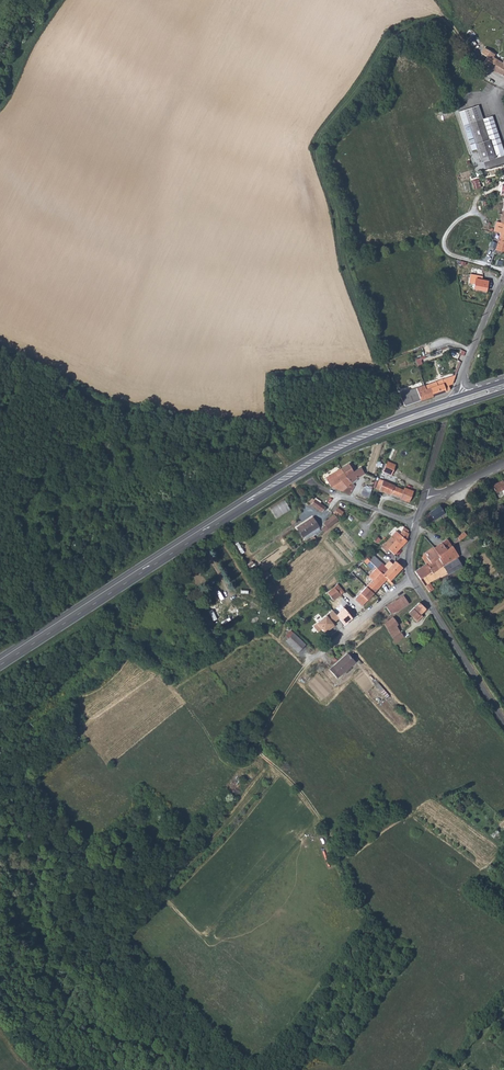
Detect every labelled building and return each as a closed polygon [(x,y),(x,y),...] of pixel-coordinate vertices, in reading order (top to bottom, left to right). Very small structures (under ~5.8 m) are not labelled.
[(495,62),(487,56),(484,62),(492,67),(495,62)] [(495,62),(492,67),(503,74),(503,71),(503,67),(495,62)] [(471,143),(473,150),(478,148),(482,162),(503,155),(503,149),(493,116),(484,119),(480,105),(461,111),(466,125),(469,124),(475,142),(471,143)] [(475,142),(469,124),(466,125),(471,143),(475,142)] [(478,179),(471,180),(473,189),(480,188),(478,179)] [(494,228),(480,262),(496,268),(503,249),(503,246),(503,217),(503,216),(502,219),(497,217),(496,221),(494,228)] [(486,281),(470,275),(469,280),(473,281),(471,286),(483,290),(486,281)] [(434,352),(436,357),(446,353),(444,348),(434,352)] [(417,365),(427,361),(424,355),(414,358),(417,365)] [(442,378),(424,385),(426,389),(431,387),(434,394),(450,388),(454,379),(451,378),(450,380),(447,380),(443,381),(442,378)] [(431,387),(426,389),(424,385),(406,392),(405,390),(399,393),(404,405),(434,394),(431,387)] [(384,465),(382,474),(391,476),(394,467),(384,465)] [(353,475),(348,467),(340,470),(345,479),(341,493),(348,496),(350,490),(352,488),(351,484),(356,481),(353,475)] [(340,470),(323,478),(320,480),(322,483),(325,482),(328,487),(341,493),(345,479),(340,470)] [(360,471),(353,475),(356,481),(364,477),(360,471)] [(491,485),(492,487),(497,497),(503,493),(503,485),(503,484),(500,479),(491,485)] [(379,482),(376,492),(391,496),(391,495),(401,498),(403,490),(393,487),(394,486),(379,482)] [(404,487),(403,490),(401,498),(401,499),(410,501),(413,490),(404,487)] [(269,507),(274,517),(289,510),(284,500),(269,507)] [(324,508),(315,502),(312,507),(321,513),(324,508)] [(336,507),(332,512),(338,517),(342,512),(336,507)] [(439,509),(429,515),(433,521),(442,516),(439,509)] [(312,520),(297,528),(303,539),(317,531),(312,520)] [(331,520),(323,526),(327,531),(337,525),(331,520)] [(407,535),(400,531),(398,534),(394,532),(391,538),(402,547),(405,544),(407,535)] [(457,536),(460,539),(467,534),(465,531),(457,536)] [(402,547),(391,538),(387,542),(392,546),(388,550),(394,556),(400,549),(402,547)] [(447,541),(435,550),(434,548),(423,555),(429,564),(438,560),(443,567),(458,557),(447,541)] [(392,546),(387,542),(383,547),(387,551),(388,550),(392,546)] [(388,562),(384,566),(373,556),(368,561),(377,569),(387,580),(389,582),(400,569),(394,563),(392,565),(388,562)] [(429,564),(425,566),(424,564),(414,570),(419,580),(420,581),(429,575),(429,576),(443,567),(438,560),(429,564)] [(458,560),(444,569),(448,575),(460,568),(458,564),(460,563),(458,560)] [(377,569),(373,573),(374,575),(369,580),(372,583),(356,599),(362,606),(387,580),(377,569)] [(432,584),(425,589),(429,595),(436,590),(432,584)] [(338,587),(327,597),(333,604),(344,594),(338,587)] [(216,596),(210,599),(213,605),(219,602),(216,596)] [(402,598),(396,601),(400,608),(406,604),(402,598)] [(396,601),(391,605),(394,611),(400,608),(396,601)] [(418,603),(407,614),(417,623),(421,618),(419,615),(423,611),(424,610),(418,603)] [(391,605),(386,607),(389,614),(394,611),(391,605)] [(345,609),(337,615),(339,618),(345,626),(353,619),(345,609)] [(339,618),(337,615),(333,610),(313,626),(318,633),(322,630),(324,632),(334,625),(333,623),(339,618)] [(392,618),(383,625),(388,632),(395,626),(397,625),(392,618)] [(395,626),(388,632),(392,636),(399,631),(395,626)] [(400,631),(399,631),(392,636),(396,642),(404,636),(400,631)] [(307,644),(294,633),(285,641),(298,653),(307,644)] [(348,653),(329,670),(338,679),(356,663),(348,653)]
